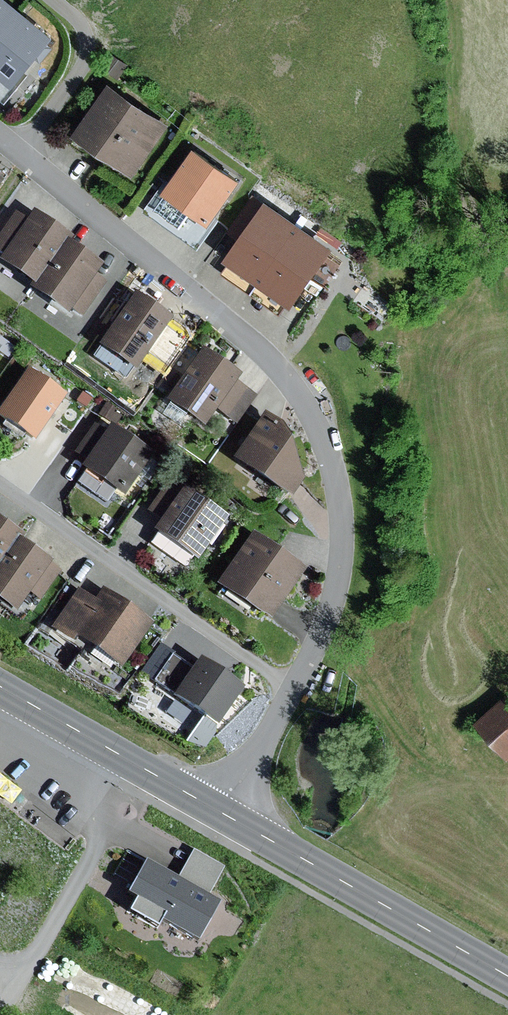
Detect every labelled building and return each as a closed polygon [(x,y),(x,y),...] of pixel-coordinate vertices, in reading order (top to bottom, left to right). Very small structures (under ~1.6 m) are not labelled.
[(0,2),(0,96),(7,102),(27,77),(24,74),(50,43),(0,2)] [(117,81),(127,66),(111,56),(101,71),(117,81)] [(166,126),(103,86),(68,141),(130,181),(166,126)] [(213,218),(237,185),(189,152),(167,183),(164,181),(145,207),(198,247),(217,221),(213,218)] [(330,254),(261,206),(218,267),(253,291),(287,315),(330,254)] [(16,208),(0,232),(0,251),(2,252),(0,256),(34,279),(37,281),(69,236),(72,238),(75,234),(36,207),(29,217),(16,208)] [(37,281),(34,279),(30,284),(70,312),(73,307),(83,315),(108,280),(97,272),(105,261),(72,238),(69,236),(37,281)] [(174,315),(137,289),(100,341),(134,365),(133,367),(147,377),(181,330),(169,322),(174,315)] [(4,350),(10,354),(15,347),(9,343),(4,350)] [(243,371),(204,344),(167,396),(207,424),(218,409),(238,423),(258,393),(238,379),(243,371)] [(29,366),(0,408),(0,414),(36,438),(68,392),(29,366)] [(93,397),(84,391),(78,400),(87,406),(93,397)] [(107,403),(100,414),(111,421),(118,409),(107,403)] [(284,418),(266,409),(235,456),(294,494),(307,477),(293,433),(284,418)] [(155,451),(113,422),(107,430),(95,422),(75,450),(86,458),(82,464),(126,493),(155,451)] [(230,514),(173,474),(149,508),(161,517),(154,527),(159,530),(152,541),(187,566),(195,555),(199,558),(230,514)] [(21,535),(24,537),(27,532),(0,513),(0,566),(21,535)] [(309,564),(254,528),(219,581),(273,617),(278,610),(309,564)] [(24,537),(21,535),(0,566),(0,597),(19,610),(32,592),(42,599),(62,569),(51,561),(53,558),(24,537)] [(97,598),(78,586),(52,626),(75,641),(79,635),(124,666),(155,620),(105,586),(97,598)] [(248,684),(202,654),(193,667),(179,658),(161,646),(143,672),(221,724),(248,684)] [(479,718),(507,750),(507,692),(479,718)] [(164,915),(202,934),(223,892),(215,888),(229,861),(195,845),(183,870),(149,854),(125,902),(161,920),(164,915)]
